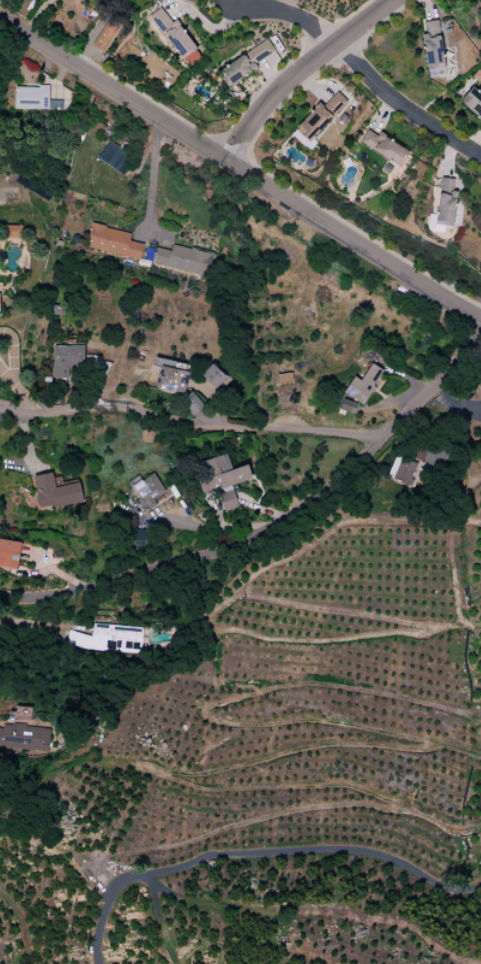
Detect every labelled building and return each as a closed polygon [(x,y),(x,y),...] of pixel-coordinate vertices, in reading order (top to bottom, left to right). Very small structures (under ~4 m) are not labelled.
[(160,8),(150,17),(182,60),(198,48),(176,21),(173,23),(160,8)] [(110,19),(93,46),(104,54),(121,26),(110,19)] [(425,23),(426,35),(422,36),(427,70),(445,68),(438,20),(425,23)] [(217,73),(228,89),(256,69),(255,64),(274,51),(267,39),(217,73)] [(16,87),(16,110),(62,108),(62,95),(51,96),(50,87),(16,87)] [(460,102),(480,121),(480,94),(473,87),(460,102)] [(338,93),(323,108),(318,103),(295,131),(309,143),(347,102),(338,93)] [(368,131),(360,143),(399,168),(409,153),(386,138),(387,136),(380,133),(378,137),(368,131)] [(96,160),(121,173),(130,155),(106,142),(96,160)] [(454,180),(441,178),(435,225),(452,227),(457,193),(453,193),(454,180)] [(91,222),(86,247),(139,260),(144,245),(131,242),(133,233),(91,222)] [(22,226),(3,225),(3,239),(22,239),(22,226)] [(157,249),(153,264),(204,276),(210,254),(173,246),(171,253),(157,249)] [(53,345),(53,384),(86,384),(86,345),(53,345)] [(162,361),(155,388),(186,395),(191,367),(162,361)] [(373,363),(361,382),(355,378),(344,394),(363,406),(383,371),(373,363)] [(212,364),(201,376),(216,389),(226,377),(212,364)] [(194,395),(181,405),(194,417),(205,406),(194,395)] [(339,411),(353,414),(356,403),(342,400),(339,411)] [(195,464),(222,455),(229,472),(248,465),(252,480),(231,487),(239,507),(224,512),(218,497),(208,502),(198,483),(204,481),(195,464)] [(407,486),(417,464),(395,455),(386,477),(407,486)] [(52,473),(32,477),(40,509),(51,506),(53,509),(84,502),(80,483),(56,488),(52,473)] [(136,493),(145,486),(142,481),(153,473),(166,492),(155,500),(158,506),(151,511),(147,506),(141,509),(136,502),(140,499),(136,493)] [(144,530),(136,530),(136,517),(129,516),(128,543),(143,544),(144,530)] [(17,570),(21,543),(0,539),(0,566),(17,570)] [(93,624),(93,649),(141,653),(142,628),(93,624)] [(11,707),(11,725),(2,726),(2,740),(62,746),(61,730),(30,726),(31,708),(11,707)]
